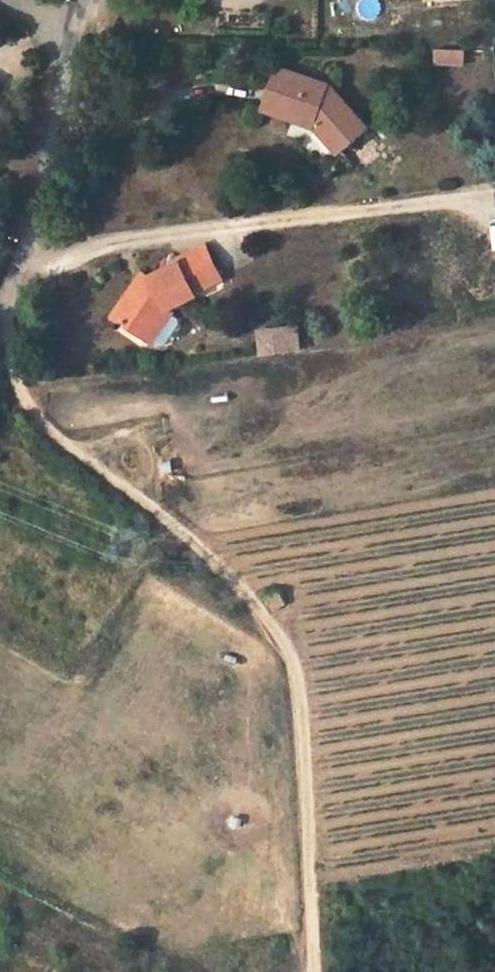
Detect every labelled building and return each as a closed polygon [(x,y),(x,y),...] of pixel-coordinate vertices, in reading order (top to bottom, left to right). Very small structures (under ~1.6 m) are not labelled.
[(436,62),(463,63),(464,50),(437,49),(436,62)] [(330,84),(276,67),(261,110),(316,129),(317,125),(342,153),(369,128),(330,84)] [(165,309),(195,294),(193,292),(221,279),(207,250),(149,278),(141,290),(135,286),(115,316),(146,337),(147,337),(165,309)] [(143,274),(135,286),(141,290),(149,278),(143,274)] [(165,345),(180,324),(179,318),(165,309),(147,337),(160,346),(165,345)] [(297,327),(276,329),(278,353),(300,350),(297,327)] [(278,353),(276,329),(260,331),(262,354),(278,353)] [(289,603),(282,592),(266,599),(275,611),(289,603)]
